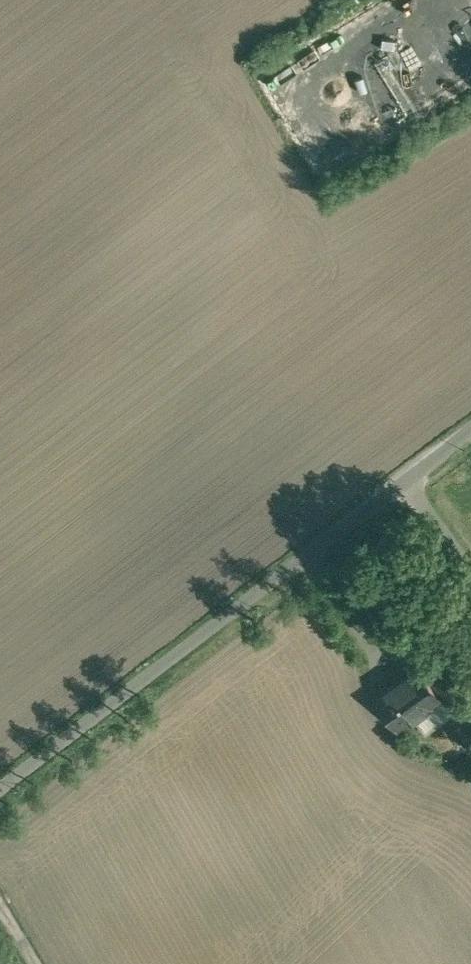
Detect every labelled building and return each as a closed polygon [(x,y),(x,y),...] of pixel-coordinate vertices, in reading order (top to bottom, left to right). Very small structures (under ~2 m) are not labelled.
[(420,663),(374,699),(404,734),(448,701),(420,663)]
